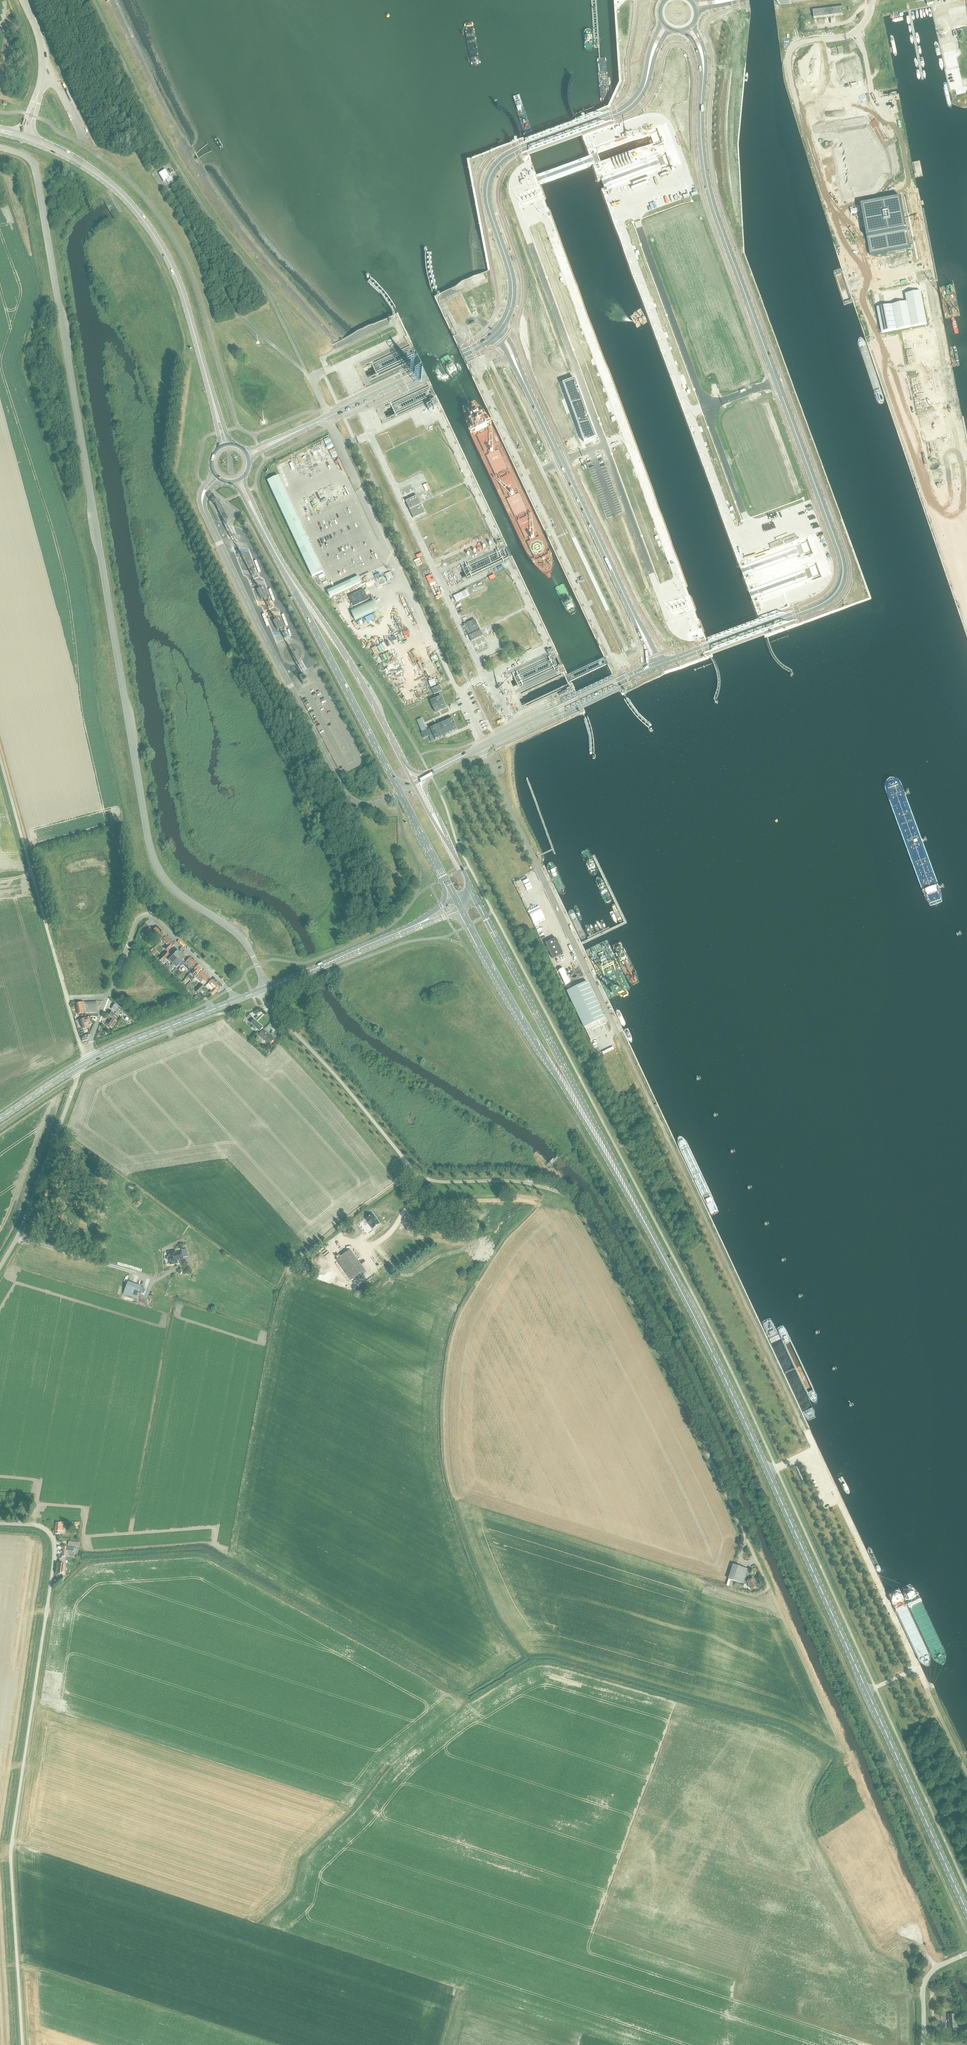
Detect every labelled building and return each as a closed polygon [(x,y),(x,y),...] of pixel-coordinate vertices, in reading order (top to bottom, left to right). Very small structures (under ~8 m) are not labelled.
[(169,176),(165,170),(159,174),(164,182),(166,180),(169,184),(174,181),(171,176),(170,176),(169,176)] [(901,198),(861,206),(870,255),(910,248),(901,198)] [(908,302),(879,307),(882,331),(928,324),(923,291),(907,293),(908,302)] [(577,382),(564,386),(584,444),(597,440),(577,382)] [(438,406),(437,404),(435,400),(431,402),(431,403),(426,405),(429,411),(438,406)] [(560,438),(566,435),(559,419),(553,421),(560,438)] [(799,473),(793,475),(796,487),(802,486),(799,473)] [(271,479),(311,577),(323,572),(283,474),(271,479)] [(405,502),(413,519),(425,513),(417,496),(405,502)] [(386,573),(388,579),(394,577),(392,571),(386,573)] [(358,577),(327,591),(330,597),(361,582),(358,577)] [(346,597),(358,626),(371,621),(369,615),(373,613),(376,618),(382,616),(370,587),(346,597)] [(266,597),(262,588),(257,590),(262,600),(266,597)] [(278,619),(275,620),(273,621),(275,626),(278,625),(280,629),(283,628),(278,619)] [(464,625),(463,625),(464,625),(468,635),(469,636),(472,642),(483,637),(480,631),(480,630),(475,620),(464,625)] [(379,663),(394,657),(392,652),(376,658),(379,663)] [(440,684),(433,688),(435,694),(443,690),(440,684)] [(430,701),(435,712),(446,707),(441,696),(430,701)] [(417,721),(422,732),(426,730),(421,719),(417,721)] [(457,730),(452,719),(430,728),(433,734),(432,735),(429,729),(421,733),(423,738),(429,736),(431,741),(434,740),(432,736),(433,735),(435,739),(457,730)] [(526,887),(532,885),(530,878),(524,880),(526,887)] [(528,912),(534,925),(545,920),(539,907),(528,912)] [(142,931),(147,935),(151,930),(147,926),(142,931)] [(159,939),(161,941),(166,935),(162,931),(157,926),(152,931),(160,938),(159,939)] [(164,950),(167,952),(173,945),(165,938),(162,941),(167,946),(164,950)] [(556,938),(545,943),(552,959),(563,953),(556,938)] [(172,964),(182,953),(181,952),(180,953),(177,950),(175,952),(173,950),(168,956),(166,958),(172,964)] [(162,961),(169,954),(166,952),(160,959),(162,961)] [(183,960),(185,958),(183,956),(184,954),(182,953),(172,964),(176,968),(178,966),(180,968),(182,966),(186,962),(183,960)] [(191,972),(197,965),(198,965),(190,957),(183,965),(191,972)] [(197,965),(191,972),(187,976),(192,981),(198,975),(201,971),(200,970),(201,969),(197,965)] [(202,971),(201,971),(198,975),(206,982),(209,978),(202,971)] [(212,991),(210,993),(213,996),(219,989),(218,988),(219,987),(212,980),(206,986),(212,991)] [(585,1028),(591,1041),(596,1038),(592,1030),(606,1023),(604,1018),(587,982),(566,991),(584,1028),(585,1028)] [(195,991),(198,994),(204,987),(201,984),(195,991)] [(96,1002),(84,1003),(84,1002),(76,1004),(77,1014),(82,1013),(82,1014),(85,1013),(97,1012),(96,1002)] [(121,1007),(115,1003),(111,1009),(117,1013),(121,1007)] [(105,1025),(111,1029),(117,1022),(116,1021),(119,1017),(111,1012),(107,1018),(109,1019),(105,1025)] [(89,1025),(92,1024),(90,1017),(80,1020),(83,1029),(90,1027),(89,1025)] [(252,1018),(249,1022),(254,1026),(252,1028),(255,1031),(257,1029),(260,1032),(263,1028),(252,1018)] [(264,1030),(258,1036),(261,1038),(261,1037),(270,1045),(275,1039),(272,1036),(271,1037),(264,1030)] [(366,1219),(373,1229),(380,1224),(373,1214),(366,1219)] [(336,1260),(351,1280),(365,1270),(350,1250),(336,1260)] [(183,1259),(182,1252),(176,1253),(176,1251),(168,1252),(169,1257),(168,1257),(167,1258),(167,1260),(168,1261),(169,1261),(170,1265),(178,1263),(177,1260),(183,1259)] [(142,1292),(144,1287),(127,1282),(123,1294),(137,1298),(139,1291),(142,1292)] [(58,1574),(58,1575),(61,1575),(61,1574),(62,1574),(62,1572),(65,1573),(66,1565),(63,1565),(63,1564),(58,1563),(57,1574),(58,1574)] [(733,1564),(728,1579),(746,1584),(749,1574),(746,1573),(747,1569),(733,1564)] [(747,1581),(751,1589),(757,1586),(753,1578),(747,1581)] [(948,2014),(949,2028),(953,2028),(954,2030),(956,2030),(957,2034),(965,2033),(964,2028),(958,2028),(957,2023),(956,2023),(955,2014),(948,2014)]
